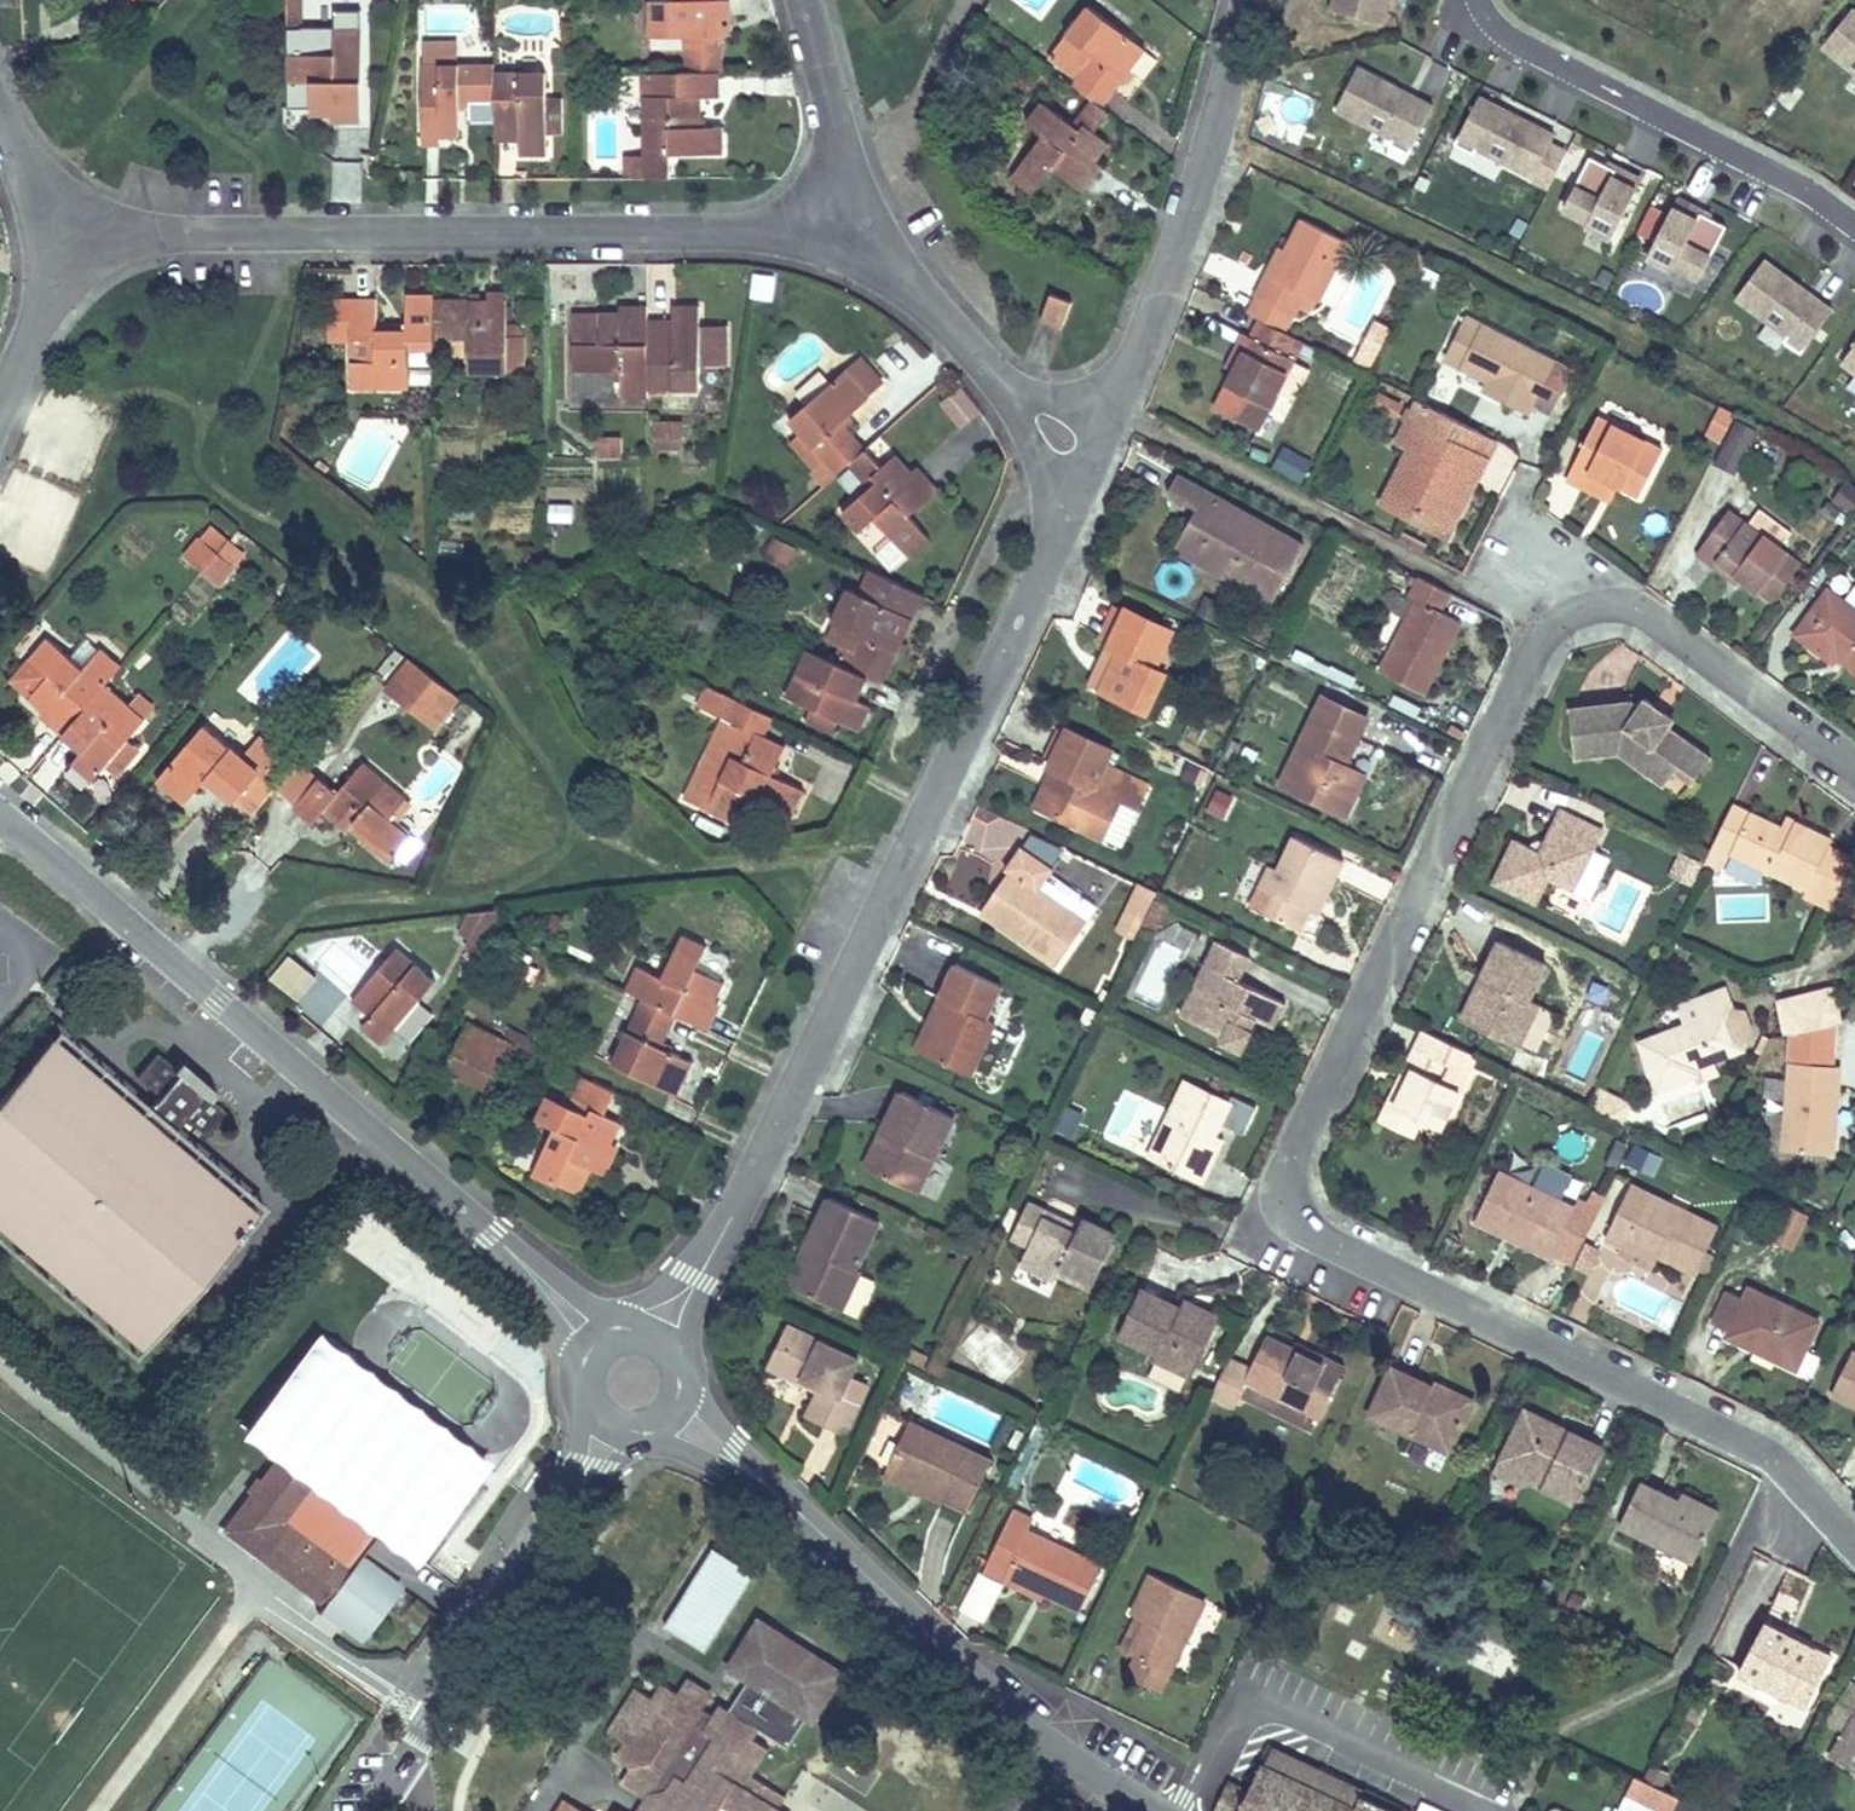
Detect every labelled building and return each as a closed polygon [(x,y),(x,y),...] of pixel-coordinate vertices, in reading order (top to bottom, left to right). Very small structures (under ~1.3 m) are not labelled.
[(286,21),(301,21),(301,0),(285,0),(286,21)] [(684,37),(684,72),(679,72),(678,97),(643,97),(643,179),(672,179),(672,155),(724,156),(724,128),(705,128),(705,97),(720,97),(721,72),(724,72),(724,0),(651,0),(651,36),(684,37)] [(1327,14),(1384,31),(1393,0),(1331,0),(1327,14)] [(335,7),(334,29),(362,28),(362,7),(335,7)] [(1071,85),(1091,100),(1072,124),(1042,102),(1025,123),(1041,136),(1009,178),(1031,194),(1050,169),(1083,193),(1096,176),(1088,170),(1107,144),(1093,132),(1107,112),(1102,108),(1144,52),(1089,8),(1066,35),(1068,37),(1052,59),(1077,78),(1071,85)] [(1853,9),(1818,52),(1854,82),(1854,11),(1853,9)] [(304,28),(286,29),(286,84),(312,83),(313,114),(343,113),(343,121),(362,121),(362,28),(334,29),(312,29),(312,37),(305,37),(304,28)] [(495,74),(495,63),(423,64),(423,136),(460,135),(460,108),(460,100),(471,100),(494,100),(494,142),(518,142),(519,155),(545,155),(545,74),(495,74)] [(1436,105),(1359,66),(1334,117),(1390,145),(1389,150),(1409,159),(1436,105)] [(643,97),(678,97),(679,72),(643,72),(643,97)] [(312,83),(286,84),(286,107),(312,106),(312,83)] [(1557,137),(1479,97),(1453,150),(1472,159),(1475,152),(1534,182),(1557,137)] [(460,100),(460,108),(472,108),(471,100),(460,100)] [(1616,175),(1588,162),(1561,219),(1585,231),(1581,237),(1611,251),(1644,182),(1618,171),(1616,175)] [(1705,212),(1677,199),(1646,266),(1675,277),(1677,284),(1697,293),(1724,230),(1701,221),(1705,212)] [(1263,271),(1252,294),(1289,312),(1293,314),(1303,294),(1316,300),(1348,240),(1300,217),(1283,248),(1270,273),(1263,271)] [(1270,273),(1283,248),(1277,246),(1263,271),(1270,273)] [(1836,312),(1765,260),(1733,306),(1785,341),(1781,346),(1800,360),(1836,312)] [(773,298),(775,272),(751,270),(749,296),(773,298)] [(1071,302),(1050,294),(1039,320),(1062,328),(1071,302)] [(1281,329),(1289,312),(1252,294),(1243,310),(1261,319),(1281,329)] [(376,301),(350,301),(350,339),(350,388),(408,388),(409,350),(433,350),(433,336),(468,337),(468,374),(506,374),(507,332),(507,301),(433,301),(433,295),(407,296),(406,332),(376,331),(376,301)] [(350,339),(350,301),(330,301),(330,339),(350,339)] [(673,323),(647,324),(647,309),(626,308),(627,314),(598,314),(574,314),(574,346),(573,371),(620,372),(620,399),(647,399),(647,390),(698,390),(698,366),(699,327),(699,308),(672,308),(673,323)] [(1555,365),(1464,317),(1442,360),(1486,383),(1493,387),(1488,397),(1523,416),(1529,404),(1533,406),(1555,365)] [(1281,329),(1261,319),(1250,339),(1243,352),(1234,370),(1215,406),(1257,428),(1303,340),(1281,329)] [(699,327),(698,366),(720,366),(720,327),(699,327)] [(507,332),(506,374),(524,374),(525,332),(507,332)] [(1243,352),(1250,339),(1241,334),(1224,366),(1234,370),(1243,352)] [(1837,370),(1854,383),(1854,346),(1837,370)] [(837,476),(849,465),(864,451),(845,429),(841,424),(848,417),(868,399),(843,372),(790,420),(825,462),(812,473),(824,486),(837,476)] [(1493,387),(1486,383),(1481,395),(1488,397),(1493,387)] [(1481,431),(1417,399),(1407,420),(1420,426),(1409,447),(1382,501),(1435,529),(1445,511),(1456,516),(1473,483),(1466,481),(1480,453),(1471,450),(1481,431)] [(1753,420),(1734,411),(1712,454),(1731,463),(1753,420)] [(1564,476),(1584,486),(1592,471),(1618,485),(1638,496),(1662,450),(1596,415),(1564,476)] [(653,447),(682,449),(684,419),(655,417),(653,447)] [(852,422),(848,417),(841,424),(845,429),(852,422)] [(1409,447),(1420,426),(1407,420),(1396,441),(1409,447)] [(1496,439),(1481,431),(1471,450),(1480,453),(1466,481),(1473,483),(1496,439)] [(596,434),(597,458),(622,457),(621,433),(596,434)] [(1272,465),(1301,481),(1313,460),(1284,444),(1272,465)] [(881,469),(864,451),(849,465),(868,488),(841,514),(858,534),(874,520),(909,559),(930,541),(909,517),(936,492),(922,477),(915,482),(893,458),(881,469)] [(1592,471),(1584,486),(1609,500),(1618,485),(1592,471)] [(1229,502),(1178,474),(1167,492),(1196,509),(1187,526),(1210,538),(1197,561),(1272,602),(1304,543),(1243,510),(1239,518),(1225,510),(1229,502)] [(1830,497),(1852,514),(1854,510),(1854,481),(1847,475),(1830,497)] [(1243,510),(1229,502),(1225,510),(1239,518),(1243,510)] [(1740,579),(1770,602),(1800,562),(1728,507),(1693,554),(1712,566),(1716,560),(1740,579)] [(1456,516),(1445,511),(1435,529),(1447,535),(1456,516)] [(1210,538),(1187,526),(1175,549),(1197,561),(1210,538)] [(208,531),(200,540),(217,554),(224,545),(208,531)] [(764,557),(787,567),(795,546),(772,537),(764,557)] [(234,570),(200,540),(186,557),(219,587),(234,570)] [(1716,560),(1712,566),(1735,585),(1740,579),(1716,560)] [(923,596),(867,569),(857,591),(846,586),(830,622),(833,623),(862,636),(854,654),(847,668),(866,677),(882,685),(923,596)] [(1449,592),(1419,577),(1409,596),(1417,600),(1380,670),(1423,693),(1460,623),(1439,611),(1449,592)] [(1854,671),(1854,608),(1826,587),(1792,633),(1831,661),(1834,656),(1854,671)] [(1110,644),(1126,607),(1116,602),(1098,638),(1110,644)] [(1126,607),(1110,644),(1120,648),(1101,688),(1146,710),(1165,670),(1155,665),(1172,629),(1126,607)] [(862,636),(833,623),(827,640),(854,654),(862,636)] [(1310,663),(1319,641),(1299,633),(1290,655),(1310,663)] [(102,648),(83,668),(47,637),(29,658),(10,682),(28,698),(50,717),(47,724),(81,753),(72,765),(92,782),(146,721),(105,686),(122,665),(102,648)] [(1089,682),(1101,688),(1120,648),(1110,644),(1089,682)] [(847,668),(808,649),(786,695),(809,707),(817,710),(838,721),(859,731),(870,707),(855,700),(866,677),(847,668)] [(460,696),(412,660),(389,689),(437,725),(460,696)] [(774,718),(701,684),(693,704),(719,717),(747,730),(736,756),(707,742),(682,797),(733,821),(745,793),(792,814),(804,790),(773,775),(787,747),(766,737),(774,718)] [(1279,785),(1344,816),(1364,775),(1344,765),(1365,722),(1320,700),(1279,785)] [(1633,701),(1569,709),(1573,741),(1606,738),(1606,743),(1616,741),(1668,774),(1672,768),(1677,761),(1697,774),(1709,756),(1667,726),(1673,718),(1648,701),(1642,708),(1633,701)] [(817,710),(809,707),(803,721),(830,735),(838,721),(817,710)] [(747,730),(719,717),(707,742),(736,756),(747,730)] [(207,778),(212,782),(235,801),(239,795),(259,772),(246,761),(203,726),(157,781),(184,805),(200,786),(207,778)] [(1111,750),(1067,728),(1047,766),(1051,768),(1059,772),(1041,808),(1081,829),(1105,840),(1124,802),(1140,810),(1154,783),(1107,759),(1111,750)] [(1606,738),(1573,741),(1575,756),(1617,753),(1661,782),(1668,774),(1616,741),(1606,743),(1606,738)] [(246,761),(259,772),(239,795),(258,811),(278,788),(267,778),(284,757),(264,740),(246,761)] [(1677,761),(1672,768),(1693,781),(1697,774),(1677,761)] [(348,780),(337,793),(319,777),(293,808),(311,824),(326,806),(352,828),(357,824),(393,854),(410,835),(391,817),(406,799),(363,762),(348,780)] [(331,764),(319,777),(337,793),(348,780),(331,764)] [(1059,772),(1051,768),(1033,804),(1041,808),(1059,772)] [(207,778),(200,786),(205,790),(212,782),(207,778)] [(1215,785),(1206,809),(1224,816),(1233,793),(1215,785)] [(1781,825),(1732,802),(1712,842),(1807,888),(1803,894),(1829,906),(1852,856),(1828,844),(1831,837),(1793,819),(1789,829),(1781,825)] [(1514,837),(1494,880),(1537,900),(1549,878),(1554,876),(1557,881),(1572,889),(1593,846),(1588,844),(1596,827),(1557,807),(1542,838),(1545,848),(1537,848),(1514,837)] [(1781,825),(1789,829),(1793,819),(1785,816),(1781,825)] [(1601,829),(1596,827),(1588,844),(1593,846),(1601,829)] [(1299,929),(1308,910),(1319,888),(1329,893),(1343,862),(1293,837),(1278,868),(1271,865),(1261,884),(1250,906),(1266,914),(1299,929)] [(1677,849),(1668,876),(1694,885),(1703,858),(1677,849)] [(1019,938),(1057,965),(1085,926),(1037,891),(1049,874),(1018,851),(1005,868),(1009,871),(985,905),(1023,933),(1019,938)] [(1056,875),(1045,888),(1072,909),(1082,897),(1056,875)] [(1155,891),(1139,884),(1127,910),(1143,918),(1155,891)] [(1329,893),(1319,888),(1308,910),(1318,915),(1329,893)] [(981,911),(1019,938),(1023,933),(985,905),(981,911)] [(471,906),(457,935),(480,946),(494,917),(471,906)] [(637,965),(625,989),(642,998),(669,1011),(675,1014),(708,1030),(717,1011),(711,1009),(724,981),(696,968),(706,945),(683,934),(662,976),(637,965)] [(1249,955),(1214,939),(1202,964),(1213,968),(1191,1019),(1221,1033),(1218,1039),(1242,1051),(1252,1028),(1248,1026),(1242,1023),(1246,1013),(1253,1016),(1273,1025),(1284,1002),(1239,979),(1249,955)] [(1546,961),(1499,940),(1481,976),(1488,980),(1482,991),(1476,988),(1462,1015),(1502,1034),(1513,1014),(1529,1022),(1538,1002),(1528,998),(1546,961)] [(351,999),(363,1009),(368,1002),(376,1008),(370,1015),(361,1026),(381,1043),(434,980),(395,946),(351,999)] [(289,950),(268,975),(298,999),(318,975),(289,950)] [(948,1002),(925,1052),(969,1074),(995,1023),(984,1017),(1000,985),(955,963),(939,998),(948,1002)] [(1213,968),(1202,964),(1178,1012),(1191,1019),(1213,968)] [(1482,991),(1488,980),(1481,976),(1476,988),(1482,991)] [(1686,1023),(1639,1041),(1657,1089),(1697,1074),(1694,1067),(1742,1049),(1728,1009),(1733,1008),(1725,987),(1678,1005),(1686,1023)] [(1831,987),(1813,992),(1821,1025),(1829,1023),(1834,1021),(1839,1020),(1831,987)] [(1776,1000),(1784,1033),(1792,1032),(1808,1028),(1821,1025),(1813,992),(1776,1000)] [(349,998),(337,1010),(355,1026),(366,1014),(349,998)] [(669,1011),(642,998),(611,1063),(675,1094),(691,1061),(668,1050),(660,1045),(663,1039),(675,1014),(669,1011)] [(915,1047),(925,1052),(948,1002),(939,998),(915,1047)] [(368,1002),(363,1009),(370,1015),(376,1008),(368,1002)] [(1242,1023),(1248,1026),(1253,1016),(1246,1013),(1242,1023)] [(1513,1014),(1502,1034),(1519,1043),(1529,1022),(1513,1014)] [(469,1072),(490,1031),(469,1020),(448,1062),(469,1072)] [(1781,1149),(1831,1153),(1839,1065),(1831,1065),(1834,1021),(1829,1023),(1821,1025),(1808,1028),(1792,1032),(1789,1061),(1781,1149)] [(49,1037),(140,1114),(148,1105),(58,1027),(49,1037)] [(1423,1027),(1415,1044),(1420,1047),(1429,1030),(1423,1027)] [(1415,1044),(1406,1064),(1413,1067),(1395,1104),(1421,1116),(1442,1125),(1460,1088),(1476,1053),(1459,1045),(1429,1030),(1420,1047),(1415,1044)] [(513,1042),(490,1031),(469,1072),(492,1084),(513,1042)] [(0,1095),(0,1223),(143,1345),(254,1212),(165,1137),(173,1127),(183,1115),(205,1134),(226,1109),(209,1096),(213,1089),(202,1080),(200,1081),(187,1070),(189,1067),(177,1059),(173,1064),(155,1050),(134,1074),(158,1093),(148,1105),(140,1114),(49,1037),(0,1095)] [(671,1043),(663,1039),(660,1045),(668,1050),(671,1043)] [(1395,1104),(1413,1067),(1406,1064),(1380,1117),(1413,1133),(1421,1116),(1395,1104)] [(579,1074),(565,1105),(580,1112),(594,1081),(579,1074)] [(1211,1162),(1203,1158),(1215,1134),(1230,1101),(1184,1079),(1147,1155),(1202,1182),(1211,1162)] [(616,1092),(594,1081),(580,1112),(565,1105),(544,1095),(533,1118),(552,1127),(530,1174),(556,1187),(569,1159),(605,1176),(615,1156),(608,1152),(621,1123),(606,1115),(616,1092)] [(953,1116),(901,1090),(881,1130),(890,1134),(873,1170),(917,1192),(953,1116)] [(1070,1098),(1057,1127),(1072,1133),(1085,1104),(1070,1098)] [(173,1127),(165,1137),(254,1212),(262,1204),(173,1127)] [(890,1134),(881,1130),(863,1166),(873,1170),(890,1134)] [(1203,1158),(1211,1162),(1223,1137),(1215,1134),(1203,1158)] [(1499,1169),(1475,1221),(1504,1235),(1506,1229),(1535,1242),(1533,1248),(1551,1257),(1554,1253),(1572,1261),(1598,1207),(1578,1198),(1573,1204),(1499,1169)] [(1605,1238),(1621,1245),(1624,1239),(1657,1255),(1695,1273),(1718,1225),(1630,1183),(1605,1238)] [(792,1284),(840,1306),(858,1268),(854,1267),(877,1217),(827,1193),(803,1245),(810,1247),(792,1284)] [(1043,1216),(1046,1210),(1027,1201),(1011,1236),(1027,1244),(1019,1262),(1055,1279),(1057,1274),(1089,1289),(1117,1234),(1082,1218),(1079,1225),(1075,1232),(1043,1216)] [(1795,1247),(1807,1209),(1782,1201),(1770,1240),(1795,1247)] [(1043,1216),(1075,1232),(1079,1225),(1046,1210),(1043,1216)] [(143,1345),(0,1223),(0,1240),(135,1355),(143,1345)] [(1506,1229),(1504,1235),(1533,1248),(1535,1242),(1506,1229)] [(1624,1239),(1621,1245),(1654,1262),(1657,1255),(1624,1239)] [(792,1284),(810,1247),(803,1245),(786,1281),(792,1284)] [(1178,1306),(1140,1288),(1118,1334),(1154,1351),(1192,1370),(1215,1324),(1178,1306)] [(1751,1349),(1787,1365),(1796,1346),(1805,1350),(1819,1320),(1750,1288),(1745,1298),(1729,1291),(1713,1322),(1730,1331),(1754,1343),(1751,1349)] [(1178,1306),(1215,1324),(1219,1316),(1183,1299),(1178,1306)] [(775,1371),(795,1330),(787,1325),(766,1366),(775,1371)] [(857,1361),(795,1330),(775,1371),(802,1385),(805,1379),(822,1388),(815,1400),(833,1409),(823,1426),(841,1436),(867,1384),(850,1375),(857,1361)] [(1754,1343),(1730,1331),(1727,1337),(1751,1349),(1754,1343)] [(1228,1357),(1210,1395),(1232,1405),(1244,1380),(1319,1415),(1344,1365),(1325,1356),(1322,1361),(1291,1347),(1265,1335),(1249,1368),(1228,1357)] [(1291,1347),(1322,1361),(1325,1356),(1293,1342),(1291,1347)] [(1805,1350),(1796,1346),(1787,1365),(1796,1370),(1805,1350)] [(1192,1370),(1154,1351),(1151,1358),(1190,1376),(1192,1370)] [(1852,1351),(1831,1393),(1854,1406),(1854,1353),(1852,1351)] [(1428,1389),(1430,1384),(1391,1366),(1370,1413),(1449,1450),(1469,1407),(1428,1389)] [(1430,1384),(1428,1389),(1469,1407),(1473,1399),(1432,1379),(1430,1384)] [(833,1409),(815,1400),(806,1417),(823,1426),(833,1409)] [(1034,1422),(1046,1429),(1056,1407),(1044,1402),(1034,1422)] [(1527,1472),(1529,1481),(1575,1502),(1602,1448),(1568,1432),(1565,1438),(1550,1430),(1553,1425),(1525,1411),(1501,1460),(1527,1472)] [(888,1469),(910,1421),(893,1413),(866,1470),(940,1506),(944,1497),(888,1469)] [(991,1461),(910,1421),(888,1469),(944,1497),(968,1509),(991,1461)] [(1568,1432),(1553,1425),(1550,1430),(1565,1438),(1568,1432)] [(277,1459),(225,1527),(322,1603),(317,1608),(332,1620),(339,1612),(363,1630),(396,1587),(358,1557),(374,1536),(306,1485),(308,1482),(277,1459)] [(1521,1483),(1529,1481),(1527,1472),(1501,1460),(1496,1472),(1521,1483)] [(1679,1501),(1642,1482),(1620,1525),(1694,1562),(1715,1518),(1679,1501)] [(1679,1501),(1715,1518),(1719,1512),(1682,1493),(1679,1501)] [(983,1573),(1001,1582),(1005,1574),(1044,1592),(1080,1610),(1101,1567),(1028,1532),(1033,1521),(1012,1512),(983,1573)] [(667,1629),(713,1649),(752,1563),(706,1542),(667,1629)] [(1005,1574),(1001,1582),(1039,1600),(1044,1592),(1005,1574)] [(1146,1621),(1130,1655),(1136,1657),(1126,1677),(1161,1693),(1205,1601),(1151,1574),(1132,1615),(1136,1617),(1146,1621)] [(339,1612),(332,1620),(357,1639),(363,1630),(339,1612)] [(1146,1621),(1136,1617),(1120,1650),(1130,1655),(1146,1621)] [(1815,1647),(1764,1621),(1739,1669),(1807,1704),(1820,1680),(1803,1672),(1815,1647)] [(760,1622),(731,1668),(749,1680),(730,1710),(757,1728),(750,1739),(752,1741),(758,1730),(787,1749),(807,1718),(812,1721),(842,1675),(760,1622)] [(1815,1647),(1803,1672),(1820,1680),(1832,1656),(1815,1647)] [(751,1793),(775,1809),(783,1796),(749,1774),(765,1749),(752,1741),(750,1739),(757,1728),(730,1710),(720,1704),(713,1715),(702,1708),(709,1698),(683,1681),(675,1694),(663,1687),(653,1702),(636,1691),(607,1735),(624,1746),(615,1760),(626,1767),(619,1779),(642,1794),(638,1801),(647,1807),(645,1810),(739,1810),(751,1793)] [(1838,1739),(1854,1750),(1854,1712),(1838,1739)] [(1347,1789),(1348,1787),(1295,1763),(1295,1759),(1262,1745),(1253,1761),(1251,1761),(1237,1788),(1228,1784),(1215,1810),(1393,1810),(1347,1789)] [(1651,1762),(1644,1778),(1660,1786),(1668,1770),(1651,1762)] [(1635,1774),(1627,1791),(1660,1807),(1658,1810),(1671,1810),(1679,1796),(1635,1774)] [(739,1810),(778,1810),(775,1809),(751,1793),(739,1810)] [(647,1807),(638,1801),(631,1810),(645,1810),(647,1807)]
